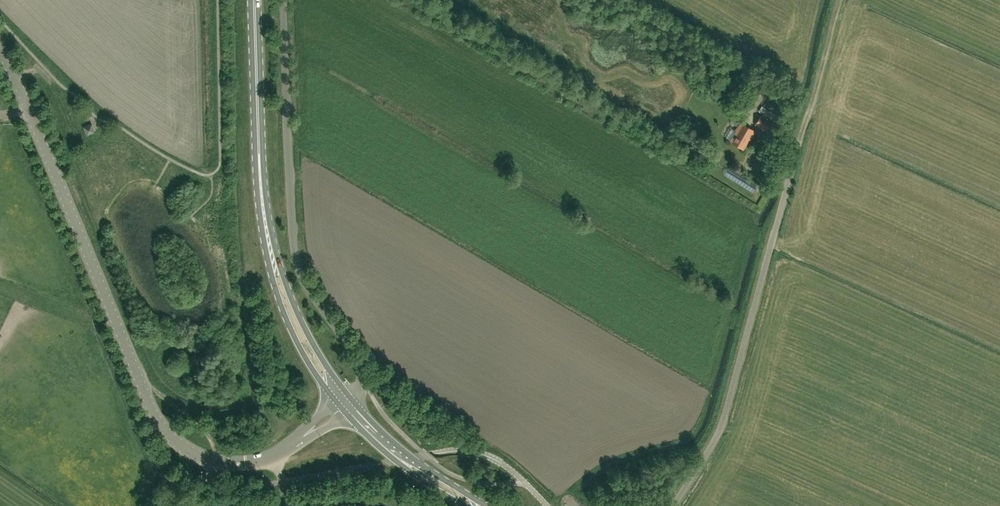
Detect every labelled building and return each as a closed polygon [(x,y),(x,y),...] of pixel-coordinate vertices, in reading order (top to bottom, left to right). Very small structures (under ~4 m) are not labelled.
[(763,78),(757,88),(772,97),(778,87),(763,78)] [(771,133),(777,125),(761,115),(756,123),(771,133)] [(89,133),(95,129),(91,122),(85,126),(89,133)] [(748,138),(750,139),(754,131),(740,122),(735,130),(737,131),(731,141),(742,148),(748,138)]
